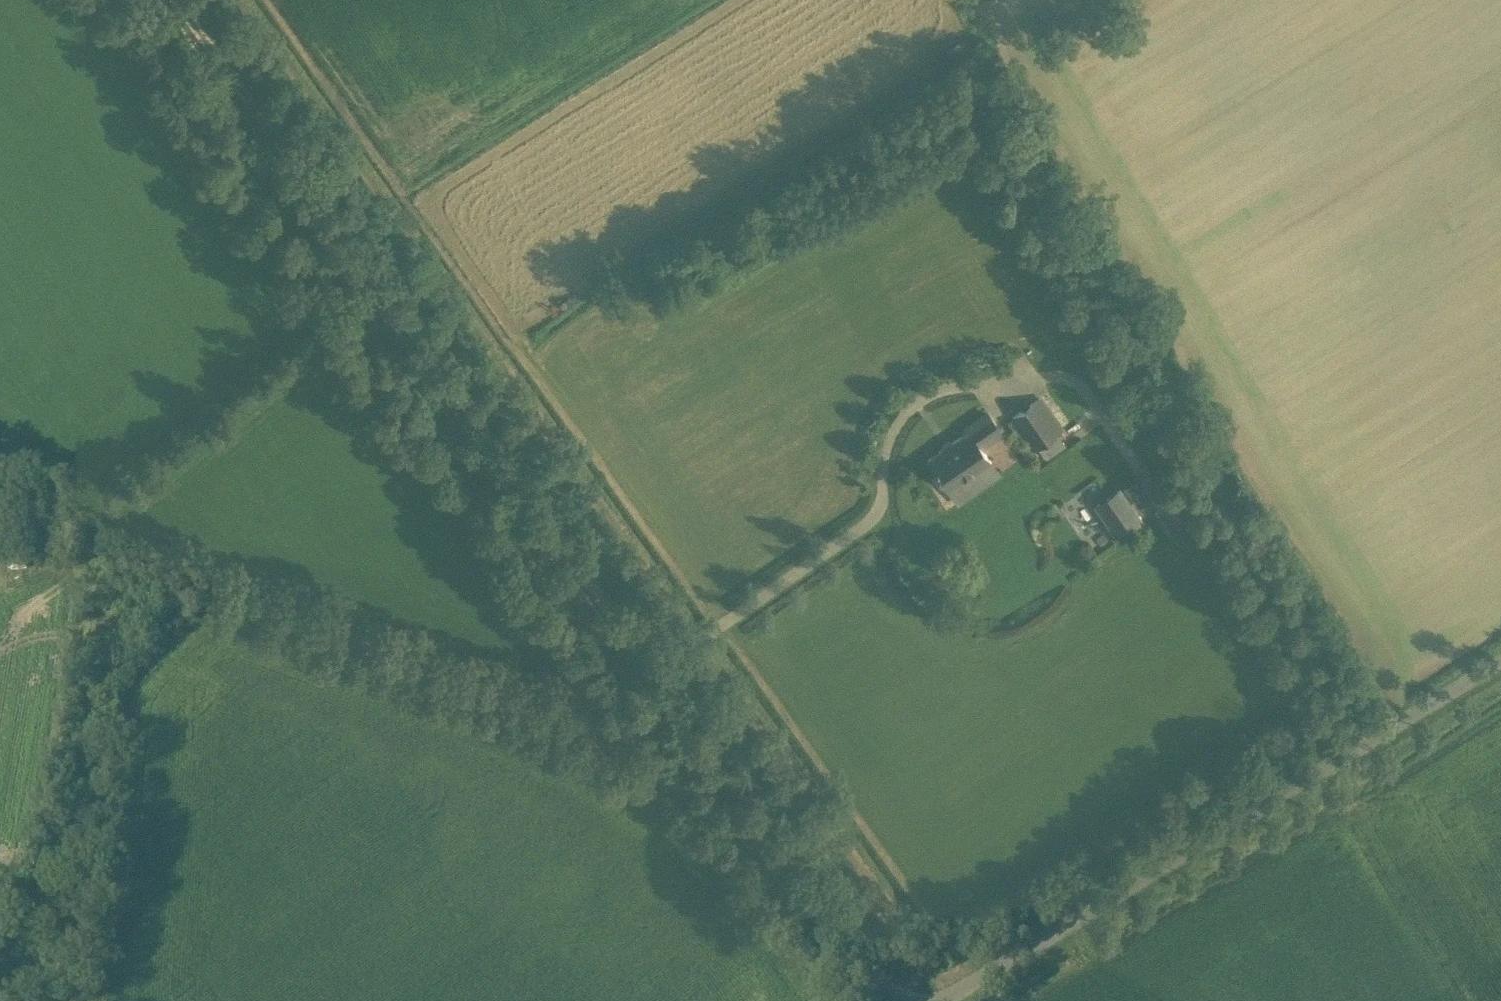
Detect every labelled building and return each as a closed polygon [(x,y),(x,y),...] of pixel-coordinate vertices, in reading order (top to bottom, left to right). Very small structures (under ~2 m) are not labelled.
[(1039,399),(1011,419),(1033,450),(1038,446),(1046,457),(1065,443),(1057,433),(1061,429),(1039,399)] [(980,449),(1001,433),(986,413),(966,428),(968,431),(928,459),(960,504),(1001,474),(989,458),(988,460),(980,449)] [(1144,521),(1119,487),(1093,506),(1118,541),(1144,521)]
